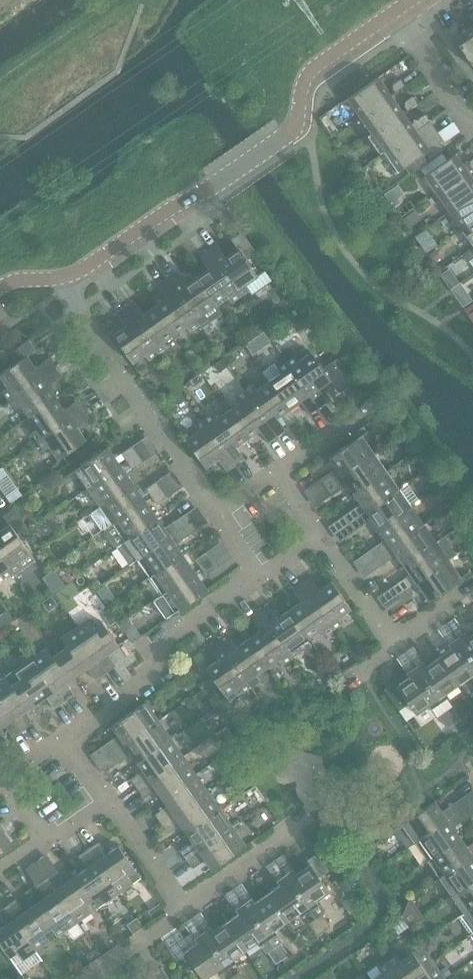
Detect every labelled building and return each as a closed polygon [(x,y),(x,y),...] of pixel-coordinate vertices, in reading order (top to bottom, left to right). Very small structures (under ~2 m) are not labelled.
[(462,33),(456,25),(449,30),(472,65),(472,25),(462,33)] [(360,116),(391,94),(379,77),(347,98),(360,116)] [(406,85),(405,85),(401,78),(393,84),(392,88),(395,92),(406,85)] [(372,134),(403,112),(391,94),(360,116),(372,134)] [(418,103),(417,102),(413,96),(405,102),(405,106),(408,110),(418,103)] [(385,152),(430,120),(426,114),(418,120),(417,124),(413,123),(412,124),(403,112),(372,134),(385,152)] [(329,115),(322,119),(333,135),(340,130),(329,115)] [(430,120),(385,152),(398,170),(405,165),(411,173),(442,151),(436,144),(443,139),(430,120)] [(469,172),(472,169),(472,159),(470,161),(470,165),(466,164),(464,165),(456,154),(425,175),(437,194),(469,172)] [(472,195),(472,178),(469,172),(437,194),(450,211),(472,195)] [(399,185),(386,194),(395,206),(402,201),(399,197),(405,193),(399,185)] [(472,222),(472,195),(450,211),(462,229),(472,222)] [(462,229),(472,245),(472,222),(462,229)] [(416,237),(422,246),(423,247),(433,240),(426,230),(416,237)] [(217,244),(208,250),(240,296),(251,289),(254,293),(272,281),(265,270),(257,275),(246,259),(256,252),(242,232),(231,240),(237,248),(226,256),(217,244)] [(465,253),(472,265),(472,248),(465,253)] [(231,303),(240,296),(208,250),(199,257),(208,269),(196,277),(216,306),(228,298),(231,303)] [(436,250),(430,254),(435,262),(441,257),(436,250)] [(451,268),(442,274),(452,289),(461,282),(451,268)] [(176,273),(167,279),(199,325),(201,328),(222,314),(216,306),(196,277),(185,285),(176,273)] [(190,331),(199,325),(167,279),(158,285),(166,298),(155,306),(175,335),(186,327),(190,331)] [(461,283),(452,289),(454,291),(458,297),(467,291),(461,283)] [(175,335),(155,306),(144,314),(135,301),(125,308),(157,354),(167,348),(163,343),(175,335)] [(148,360),(157,354),(125,308),(116,314),(125,327),(113,335),(133,364),(145,356),(148,360)] [(54,368),(48,359),(36,368),(28,356),(36,351),(28,340),(9,353),(16,363),(0,375),(0,377),(7,388),(2,391),(9,400),(54,368)] [(296,356),(286,362),(318,408),(328,401),(319,389),(331,380),(339,392),(350,385),(334,361),(323,369),(311,352),(299,361),(296,356)] [(223,360),(215,365),(220,373),(228,368),(223,360)] [(262,372),(269,382),(289,410),(301,402),(309,414),(318,408),(286,362),(277,369),(274,364),(262,372)] [(28,418),(57,398),(49,386),(61,378),(54,368),(9,400),(15,409),(20,406),(28,418)] [(278,418),(289,410),(269,382),(257,390),(254,385),(245,391),(277,437),(286,431),(278,418)] [(268,443),(277,437),(245,391),(236,398),(239,402),(227,410),(247,439),(259,431),(268,443)] [(38,442),(83,410),(77,400),(64,409),(57,398),(28,418),(36,429),(31,432),(38,442)] [(83,410),(38,442),(44,451),(49,447),(57,460),(86,440),(77,428),(90,419),(83,410)] [(236,447),(247,439),(227,410),(216,418),(213,414),(204,420),(235,466),(245,459),(236,447)] [(226,472),(235,466),(204,420),(194,427),(198,431),(186,440),(206,468),(218,460),(226,472)] [(341,477),(375,453),(362,435),(329,458),(341,477)] [(127,462),(138,454),(132,446),(121,454),(127,462)] [(88,489),(121,466),(108,447),(75,471),(88,489)] [(354,494),(387,471),(375,453),(341,477),(354,494)] [(138,454),(127,462),(132,470),(143,462),(138,454)] [(100,507),(133,484),(121,466),(88,489),(100,507)] [(366,512),(399,489),(387,471),(354,494),(366,512)] [(325,488),(336,480),(330,472),(319,480),(325,488)] [(336,480),(325,488),(330,496),(341,488),(336,480)] [(151,497),(162,489),(157,481),(146,489),(151,497)] [(407,483),(399,489),(366,512),(378,530),(412,506),(419,501),(407,483)] [(104,530),(106,529),(145,501),(133,484),(100,507),(93,512),(93,515),(104,530)] [(157,505),(168,498),(162,489),(151,497),(157,505)] [(119,546),(158,519),(145,501),(106,529),(106,533),(113,544),(118,546),(119,546)] [(374,559),(424,524),(412,506),(378,530),(385,539),(369,551),(374,559)] [(350,524),(361,516),(355,508),(344,516),(350,524)] [(12,573),(21,566),(17,561),(29,553),(18,536),(28,529),(14,509),(3,516),(9,525),(0,531),(0,556),(12,573)] [(355,532),(366,524),(361,516),(350,524),(355,532)] [(137,560),(187,525),(181,517),(165,529),(158,519),(119,546),(131,564),(137,560)] [(403,565),(436,542),(424,524),(374,559),(380,567),(396,555),(403,565)] [(176,545),(182,540),(193,533),(187,525),(137,560),(149,578),(182,554),(176,545)] [(436,542),(403,565),(410,575),(404,579),(410,587),(415,583),(449,559),(456,554),(444,537),(436,542)] [(201,568),(211,560),(206,553),(195,560),(201,568)] [(162,595),(195,572),(182,554),(149,578),(162,595)] [(12,573),(0,556),(0,576),(2,579),(12,573)] [(449,559),(415,583),(428,601),(461,578),(449,559)] [(206,576),(217,569),(211,560),(201,568),(206,576)] [(89,568),(83,572),(86,576),(92,572),(89,568)] [(162,595),(154,601),(166,619),(175,614),(208,590),(195,572),(162,595)] [(301,584),(333,629),(342,623),(339,618),(351,610),(331,581),(319,589),(311,577),(301,584)] [(99,586),(94,579),(91,582),(95,588),(99,586)] [(399,594),(410,587),(404,579),(393,586),(399,594)] [(324,636),(333,629),(301,584),(292,590),(301,602),(289,610),(309,639),(320,631),(324,636)] [(103,586),(97,591),(106,604),(112,599),(103,586)] [(405,602),(415,595),(410,587),(399,594),(405,602)] [(58,606),(51,596),(42,603),(48,612),(58,606)] [(309,639),(289,610),(278,618),(269,606),(260,612),(292,658),(301,652),(298,647),(309,639)] [(282,664),(292,658),(260,612),(251,619),(259,631),(248,639),(268,668),(279,660),(282,664)] [(112,615),(106,619),(111,626),(117,622),(112,615)] [(132,643),(141,637),(129,619),(120,626),(132,643)] [(75,629),(106,673),(116,666),(107,654),(119,646),(102,623),(94,628),(89,620),(75,629)] [(95,681),(106,673),(75,629),(61,639),(67,647),(60,652),(76,676),(87,669),(95,681)] [(468,637),(465,633),(457,639),(472,662),(472,633),(468,637)] [(268,668),(248,639),(236,647),(228,635),(219,641),(250,687),(260,680),(256,676),(268,668)] [(457,639),(448,645),(451,649),(439,657),(458,685),(470,677),(472,682),(472,662),(457,639)] [(218,660),(206,668),(229,702),(250,687),(219,641),(209,648),(218,660)] [(76,676),(60,652),(53,657),(47,649),(33,658),(64,703),(75,695),(66,683),(76,676)] [(446,694),(458,685),(439,657),(426,666),(424,662),(415,668),(440,704),(448,698),(446,694)] [(54,710),(64,703),(33,658),(13,672),(35,704),(45,697),(54,710)] [(338,662),(330,669),(335,677),(344,670),(338,662)] [(432,710),(440,704),(415,668),(407,674),(409,678),(397,686),(394,682),(384,689),(399,711),(409,704),(416,714),(429,706),(432,710)] [(330,669),(324,673),(329,679),(330,680),(335,677),(330,669)] [(35,704),(13,672),(0,681),(0,698),(23,731),(33,724),(25,712),(35,704)] [(202,691),(192,698),(196,703),(206,696),(202,691)] [(23,731),(0,698),(0,729),(4,726),(13,738),(23,731)] [(112,754),(158,721),(145,703),(112,726),(118,735),(105,744),(112,754)] [(445,712),(454,723),(460,719),(452,707),(445,712)] [(259,712),(256,724),(259,728),(272,720),(264,708),(259,712)] [(214,709),(202,717),(205,721),(217,714),(214,709)] [(447,728),(454,723),(445,712),(439,716),(447,728)] [(137,763),(171,739),(158,721),(112,754),(119,763),(131,754),(137,763)] [(137,789),(183,757),(171,739),(137,763),(143,771),(130,780),(137,789)] [(162,798),(195,774),(183,757),(137,789),(143,799),(156,790),(162,798)] [(163,809),(155,815),(161,825),(208,792),(195,774),(162,798),(167,806),(172,812),(168,815),(163,809)] [(208,792),(161,825),(168,834),(177,828),(172,822),(176,819),(181,825),(187,834),(220,810),(208,792)] [(402,824),(394,830),(407,848),(415,843),(464,808),(459,800),(448,808),(442,812),(435,801),(402,824)] [(427,860),(460,837),(453,828),(470,816),(464,808),(415,843),(427,860)] [(188,844),(179,851),(186,860),(232,828),(220,810),(187,834),(192,842),(197,848),(193,851),(188,844)] [(12,844),(0,828),(0,852),(12,844)] [(232,828),(186,860),(193,870),(201,863),(197,857),(201,855),(205,861),(212,870),(245,846),(232,828)] [(472,854),(472,843),(467,847),(460,837),(427,860),(439,878),(472,854)] [(140,878),(135,870),(118,847),(107,854),(98,842),(88,849),(119,893),(140,878)] [(105,903),(119,893),(88,849),(78,856),(86,869),(76,875),(93,899),(99,895),(105,903)] [(322,904),(318,905),(316,901),(328,892),(319,878),(328,872),(316,854),(306,860),(309,864),(296,873),(294,869),(285,875),(310,911),(311,910),(317,918),(315,919),(323,930),(330,926),(322,914),(325,912),(326,909),(322,904)] [(439,878),(452,896),(472,881),(472,854),(439,878)] [(93,899),(76,875),(65,883),(57,871),(47,878),(78,922),(91,913),(85,904),(93,899)] [(301,917),(310,911),(285,875),(276,881),(279,885),(267,893),(287,922),(299,913),(301,917)] [(64,932),(78,922),(47,878),(37,885),(45,897),(35,904),(51,928),(53,927),(58,935),(63,931),(64,932)] [(472,907),(472,881),(452,896),(464,913),(472,907)] [(252,898),(244,904),(269,940),(274,947),(282,959),(289,955),(280,943),(282,942),(275,930),(287,922),(267,893),(255,902),(252,898)] [(409,899),(402,917),(408,925),(422,914),(411,898),(409,899)] [(51,928),(35,904),(24,912),(16,899),(6,906),(36,951),(50,941),(44,933),(51,928)] [(260,946),(269,940),(244,904),(235,910),(238,914),(226,922),(246,950),(257,942),(260,946)] [(36,951),(6,906),(0,910),(0,921),(4,926),(0,929),(0,945),(9,957),(17,952),(22,960),(36,951)] [(464,913),(458,918),(470,935),(472,933),(472,907),(464,913)] [(317,935),(323,930),(315,919),(309,923),(317,935)] [(233,959),(246,950),(226,922),(213,931),(211,927),(203,933),(227,969),(236,963),(233,959)] [(227,969),(203,933),(194,939),(196,943),(184,952),(203,978),(204,978),(216,971),(219,975),(227,969)] [(422,943),(429,953),(438,946),(431,936),(422,943)] [(387,962),(399,978),(445,978),(433,961),(422,945),(412,952),(400,960),(397,955),(387,962)] [(275,964),(282,959),(274,947),(267,952),(275,964)] [(387,962),(378,968),(381,973),(372,978),(399,978),(387,962)] [(161,967),(151,974),(155,978),(169,978),(161,967)] [(319,978),(320,978),(337,978),(338,978),(331,970),(319,978)]
